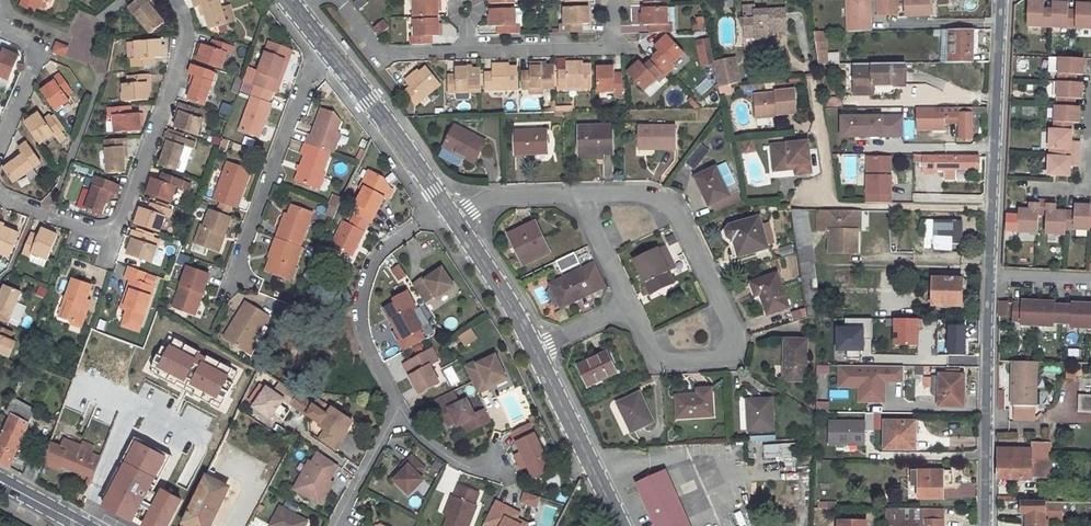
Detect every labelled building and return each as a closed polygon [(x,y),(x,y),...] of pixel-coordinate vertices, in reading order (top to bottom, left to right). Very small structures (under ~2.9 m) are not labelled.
[(26,0),(22,0),(20,5),(35,11),(38,5),(26,0)] [(130,6),(152,33),(165,23),(155,10),(149,3),(152,0),(138,0),(130,6)] [(149,3),(155,10),(158,7),(152,0),(149,3)] [(196,7),(200,6),(204,5),(206,12),(211,28),(227,24),(220,0),(194,0),(196,7)] [(353,3),(359,10),(368,4),(365,0),(357,0),(353,3)] [(409,1),(413,1),(414,18),(438,17),(438,0),(430,0),(409,0),(409,1)] [(870,32),(869,0),(846,0),(848,32),(870,32)] [(878,15),(888,15),(887,0),(877,0),(878,15)] [(888,15),(897,14),(897,7),(897,0),(887,0),(888,15)] [(905,6),(906,16),(930,15),(929,0),(905,0),(905,6)] [(1028,3),(1026,27),(1090,30),(1090,6),(1076,5),(1075,12),(1068,12),(1068,4),(1052,4),(1051,11),(1043,10),(1043,3),(1028,3)] [(754,6),(744,6),(745,34),(755,33),(755,38),(755,39),(769,38),(768,32),(768,29),(786,28),(785,9),(766,10),(767,14),(755,14),(755,11),(754,6)] [(588,7),(564,8),(565,24),(561,25),(561,33),(582,32),(581,24),(589,24),(588,7)] [(675,8),(642,8),(643,25),(649,26),(649,33),(675,32),(675,8)] [(514,10),(491,10),(491,27),(498,27),(498,35),(519,34),(519,26),(515,26),(514,10)] [(432,45),(431,37),(439,36),(438,20),(414,21),(414,37),(411,37),(411,45),(432,45)] [(383,21),(374,29),(380,36),(389,28),(383,21)] [(693,30),(704,30),(703,22),(698,22),(693,22),(693,30)] [(972,31),(934,31),(934,36),(942,36),(942,48),(945,49),(945,59),(949,59),(949,63),(972,63),(972,31)] [(826,32),(813,32),(819,65),(840,65),(839,55),(827,55),(826,32)] [(668,37),(656,48),(660,52),(654,58),(669,73),(674,68),(672,65),(684,53),(668,37)] [(162,39),(136,41),(137,57),(133,57),(133,66),(155,65),(155,57),(162,56),(162,39)] [(204,44),(198,60),(222,69),(228,53),(232,54),(235,46),(214,40),(212,47),(204,44)] [(708,40),(698,42),(701,55),(711,53),(708,40)] [(58,43),(54,51),(65,56),(69,47),(58,43)] [(11,79),(20,56),(4,50),(1,56),(0,56),(0,74),(11,79)] [(285,61),(266,54),(258,74),(265,76),(262,84),(278,90),(281,81),(278,80),(281,72),(285,61)] [(735,57),(713,61),(718,85),(740,81),(735,57)] [(640,61),(628,74),(644,91),(650,97),(667,81),(664,77),(669,73),(654,58),(645,67),(640,61)] [(1049,131),(1049,150),(1050,150),(1050,157),(1066,158),(1066,150),(1079,151),(1080,143),(1071,142),(1072,124),(1079,124),(1080,108),(1074,108),(1074,100),(1081,100),(1082,84),(1075,84),(1075,76),(1083,76),(1083,60),(1059,59),(1057,107),(1055,107),(1054,131),(1049,131)] [(530,72),(522,72),(522,89),(556,89),(555,66),(539,66),(538,63),(529,64),(530,72)] [(567,71),(559,71),(560,88),(592,88),(591,65),(575,66),(575,63),(566,63),(567,71)] [(194,84),(189,100),(205,105),(216,72),(192,64),(190,73),(193,74),(197,75),(194,84)] [(905,64),(854,65),(854,95),(873,95),(873,85),(894,85),(894,86),(905,85),(905,64)] [(493,73),(485,73),(486,90),(518,90),(518,67),(501,68),(501,65),(493,65),(493,73)] [(413,75),(406,80),(411,87),(405,92),(415,105),(441,84),(427,67),(415,77),(413,75)] [(456,75),(448,75),(449,94),(481,93),(481,69),(465,70),(465,67),(456,68),(456,75)] [(613,67),(596,68),(597,92),(614,91),(614,95),(622,95),(621,74),(613,74),(613,67)] [(57,80),(43,90),(56,110),(70,99),(67,95),(73,91),(61,74),(56,78),(57,80)] [(129,84),(125,84),(126,100),(149,99),(148,81),(150,81),(149,74),(128,76),(129,84)] [(262,84),(260,90),(273,94),(276,96),(278,90),(262,84)] [(718,85),(720,93),(731,91),(729,84),(718,85)] [(260,90),(255,88),(240,132),(258,138),(263,122),(266,124),(272,106),(270,105),(273,94),(260,90)] [(756,113),(777,111),(777,114),(796,112),(794,89),(774,90),(774,92),(754,93),(756,113)] [(842,97),(826,98),(826,107),(842,107),(842,97)] [(228,115),(232,105),(222,101),(218,112),(228,115)] [(181,103),(178,110),(182,111),(176,127),(198,134),(203,119),(199,117),(201,110),(181,103)] [(132,106),(109,107),(110,116),(116,116),(116,131),(142,130),(141,113),(133,114),(132,106)] [(932,134),(932,131),(945,131),(945,124),(959,124),(960,139),(972,139),(972,116),(986,115),(987,107),(918,108),(918,130),(921,130),(921,134),(928,135),(928,134),(932,134)] [(329,154),(332,155),(335,146),(332,145),(336,134),(339,124),(333,115),(320,110),(310,137),(308,137),(304,145),(329,154)] [(67,137),(51,115),(44,119),(40,113),(26,122),(44,147),(58,137),(61,142),(67,137)] [(903,137),(903,114),(839,114),(839,137),(903,137)] [(612,125),(578,126),(579,151),(589,150),(589,154),(603,154),(612,154),(612,125)] [(455,126),(444,146),(475,163),(486,142),(455,126)] [(639,126),(639,149),(675,149),(675,126),(639,126)] [(547,130),(514,131),(515,155),(547,154),(547,130)] [(167,131),(164,139),(166,139),(169,140),(166,150),(160,165),(176,170),(187,138),(167,131)] [(124,157),(124,147),(126,147),(128,147),(127,138),(106,139),(108,173),(125,172),(124,157)] [(806,139),(771,145),(773,165),(794,162),(795,167),(796,172),(810,170),(806,139)] [(755,147),(753,140),(743,142),(744,150),(755,147)] [(17,159),(4,168),(14,183),(42,161),(28,141),(20,147),(22,150),(24,154),(17,159)] [(685,164),(694,170),(708,150),(699,143),(685,164)] [(304,157),(295,182),(316,190),(322,175),(329,154),(304,145),(300,156),(304,157)] [(22,150),(14,156),(17,159),(24,154),(22,150)] [(589,150),(579,151),(579,159),(603,159),(603,154),(589,154),(589,150)] [(1066,150),(1066,158),(1079,159),(1079,151),(1066,150)] [(936,155),(924,155),(924,162),(924,173),(938,173),(938,169),(945,169),(945,179),(954,179),(954,169),(977,169),(978,156),(936,156),(936,155)] [(886,176),(886,157),(866,157),(866,203),(890,203),(890,176),(886,176)] [(1050,157),(1048,157),(1047,176),(1069,178),(1070,167),(1078,167),(1079,159),(1066,158),(1050,157)] [(217,202),(233,209),(240,190),(244,191),(251,172),(227,164),(216,193),(220,195),(217,202)] [(716,168),(696,178),(710,206),(729,196),(716,168)] [(362,190),(349,214),(352,215),(367,223),(369,224),(383,197),(381,196),(387,186),(381,178),(368,171),(358,188),(362,190)] [(154,177),(148,194),(171,202),(177,186),(182,187),(184,180),(163,173),(161,179),(154,177)] [(322,175),(316,190),(320,191),(325,176),(322,175)] [(98,177),(87,208),(102,214),(107,200),(110,191),(114,192),(118,194),(122,185),(98,177)] [(1018,210),(1017,233),(1037,234),(1038,215),(1038,201),(1030,201),(1029,210),(1018,210)] [(1046,202),(1038,201),(1038,215),(1045,216),(1046,202)] [(1046,202),(1045,216),(1045,234),(1065,235),(1065,230),(1089,231),(1089,228),(1090,229),(1090,211),(1090,206),(1074,205),(1073,212),(1054,212),(1055,202),(1046,202)] [(143,207),(137,224),(161,232),(166,216),(171,218),(174,210),(153,203),(150,210),(143,207)] [(277,239),(302,248),(314,215),(293,207),(287,222),(284,220),(277,239)] [(810,233),(807,210),(791,209),(795,235),(810,233)] [(854,231),(855,211),(826,210),(825,231),(829,231),(829,253),(857,253),(857,231),(854,231)] [(231,220),(210,212),(204,228),(201,227),(195,244),(215,251),(221,235),(225,236),(231,220)] [(367,223),(352,215),(348,224),(342,221),(329,245),(350,256),(367,223)] [(729,226),(726,231),(727,237),(734,240),(739,256),(768,248),(759,218),(729,226)] [(933,250),(950,251),(950,240),(960,240),(961,221),(924,220),(924,244),(934,244),(933,250)] [(535,221),(508,234),(514,247),(518,245),(527,262),(549,252),(535,221)] [(10,256),(19,233),(4,226),(5,223),(0,222),(0,252),(10,256)] [(31,232),(23,252),(30,256),(33,251),(48,258),(58,235),(42,228),(39,236),(31,232)] [(133,230),(130,237),(134,238),(128,254),(152,262),(158,246),(152,244),(154,237),(133,230)] [(810,233),(795,235),(797,247),(811,245),(810,233)] [(225,236),(221,235),(215,251),(218,253),(225,236)] [(273,256),(267,271),(291,280),(303,249),(302,248),(277,239),(271,255),(273,256)] [(518,245),(514,247),(523,264),(527,262),(518,245)] [(811,245),(797,247),(798,256),(813,254),(811,245)] [(664,246),(635,260),(651,293),(673,283),(667,272),(665,267),(670,265),(673,263),(664,246)] [(560,271),(578,263),(573,253),(556,261),(560,271)] [(390,268),(397,281),(406,276),(398,263),(390,268)] [(129,266),(125,277),(131,279),(133,280),(127,298),(124,297),(121,307),(127,310),(124,318),(140,323),(153,287),(143,283),(147,272),(129,266)] [(209,276),(187,268),(173,307),(190,314),(199,292),(202,293),(209,276)] [(573,302),(572,299),(585,293),(586,296),(594,292),(583,269),(551,283),(562,307),(573,302)] [(422,277),(411,285),(423,303),(433,296),(435,298),(452,286),(447,278),(443,277),(438,270),(423,280),(422,277)] [(777,274),(751,283),(756,296),(761,294),(768,315),(789,308),(777,274)] [(92,285),(73,277),(65,297),(69,299),(62,316),(71,319),(82,324),(87,310),(85,305),(87,299),(92,285)] [(934,277),(933,305),(960,306),(961,297),(961,279),(934,277)] [(133,280),(131,279),(124,297),(127,298),(133,280)] [(9,322),(22,291),(6,284),(0,300),(0,318),(9,322)] [(813,287),(803,289),(808,318),(817,317),(813,287)] [(202,293),(199,292),(190,314),(194,315),(202,293)] [(585,293),(572,299),(573,302),(586,296),(585,293)] [(69,299),(65,297),(59,314),(62,316),(69,299)] [(227,340),(246,351),(252,341),(249,339),(259,323),(263,326),(269,317),(246,302),(231,326),(234,329),(227,340)] [(1071,303),(1071,306),(1054,306),(1054,303),(1021,302),(1021,304),(1012,304),(1012,322),(1020,322),(1020,325),(1053,327),(1053,323),(1070,324),(1070,328),(1090,328),(1090,304),(1071,303)] [(1008,304),(999,303),(998,317),(1008,318),(1008,304)] [(805,308),(791,310),(792,320),(806,318),(805,308)] [(410,310),(392,320),(403,338),(400,340),(398,341),(404,351),(424,340),(419,330),(421,329),(410,310)] [(844,325),(833,326),(835,352),(846,351),(846,354),(864,353),(863,338),(870,338),(869,318),(844,320),(844,325)] [(901,319),(901,325),(920,326),(920,329),(941,329),(941,320),(904,319),(901,319)] [(392,320),(390,321),(400,340),(403,338),(392,320)] [(941,320),(941,329),(949,329),(949,326),(965,326),(965,320),(941,320)] [(253,341),(263,326),(259,323),(249,339),(252,341),(253,341)] [(10,356),(17,341),(12,338),(15,331),(0,325),(0,352),(10,356)] [(227,340),(234,329),(231,326),(224,337),(227,340)] [(965,367),(965,347),(965,335),(965,326),(949,326),(949,329),(948,361),(948,367),(965,367)] [(464,347),(477,338),(470,328),(457,337),(464,347)] [(171,333),(154,366),(155,367),(153,371),(161,376),(161,375),(223,407),(236,382),(234,381),(239,371),(234,368),(235,367),(210,354),(209,356),(202,352),(203,350),(171,333)] [(785,340),(784,381),(806,382),(807,341),(785,340)] [(250,354),(257,344),(253,341),(252,341),(246,351),(250,354)] [(437,361),(431,349),(406,363),(412,375),(409,376),(415,387),(418,385),(422,393),(438,384),(429,366),(437,361)] [(608,352),(578,366),(588,386),(617,372),(608,352)] [(475,361),(464,367),(477,394),(488,389),(487,387),(505,378),(495,355),(476,364),(475,361)] [(1015,375),(1014,406),(1016,406),(1035,406),(1036,406),(1036,363),(1012,362),(1012,375),(1015,375)] [(817,365),(816,413),(827,413),(827,365),(817,365)] [(836,366),(837,389),(856,388),(856,403),(885,403),(885,383),(902,383),(902,365),(836,366)] [(1067,367),(1064,377),(1073,379),(1076,369),(1067,367)] [(933,377),(933,392),(939,392),(939,406),(964,407),(965,395),(964,395),(964,375),(940,374),(940,377),(933,377)] [(487,387),(488,389),(507,380),(505,378),(487,387)] [(291,404),(306,414),(313,405),(279,382),(273,391),(266,387),(252,406),(270,418),(273,413),(279,404),(282,400),(290,405),(291,404)] [(142,383),(140,389),(154,393),(156,386),(142,383)] [(698,395),(677,396),(678,417),(713,415),(711,388),(698,389),(698,395)] [(465,434),(479,427),(490,422),(484,410),(476,414),(477,416),(475,418),(466,400),(459,404),(453,391),(435,400),(447,426),(455,423),(459,421),(461,425),(465,434)] [(639,392),(617,403),(631,432),(654,421),(639,392)] [(890,392),(891,404),(912,405),(912,392),(890,392)] [(36,409),(13,397),(7,413),(12,415),(29,424),(36,409)] [(771,399),(748,400),(749,430),(773,428),(771,399)] [(1078,412),(1090,412),(1090,403),(1078,402),(1078,412)] [(284,408),(279,404),(273,413),(278,416),(284,408)] [(327,414),(313,405),(306,414),(320,424),(319,426),(326,430),(319,440),(335,450),(340,439),(342,440),(353,421),(332,407),(327,414)] [(1016,406),(1016,421),(1034,422),(1035,406),(1016,406)] [(12,415),(6,428),(23,436),(29,424),(12,415)] [(865,422),(829,421),(828,444),(836,445),(837,448),(844,448),(844,445),(865,445),(865,422)] [(885,421),(884,449),(914,449),(915,422),(885,421)] [(551,470),(528,424),(511,432),(516,443),(515,443),(533,479),(551,470)] [(0,441),(0,444),(17,451),(23,436),(6,428),(0,441)] [(105,506),(136,522),(139,518),(147,523),(145,525),(172,525),(187,499),(165,487),(162,494),(155,490),(157,486),(155,485),(158,479),(160,480),(174,455),(138,436),(124,461),(128,463),(125,469),(121,467),(106,495),(110,496),(105,506)] [(102,457),(92,453),(95,446),(83,441),(81,446),(64,438),(61,447),(54,444),(55,441),(52,440),(43,463),(58,469),(60,464),(94,477),(102,457)] [(998,452),(998,479),(1031,480),(1031,476),(1050,477),(1049,442),(1031,442),(1031,450),(1015,449),(998,452)] [(763,443),(763,460),(795,460),(795,443),(763,443)] [(9,467),(17,451),(0,444),(0,462),(9,467)] [(337,465),(318,452),(312,462),(305,476),(302,474),(294,489),(321,504),(329,488),(323,485),(324,482),(327,483),(329,480),(337,465)] [(424,469),(412,456),(405,463),(408,466),(403,471),(393,481),(407,496),(423,480),(418,475),(424,469)] [(29,463),(23,475),(36,482),(43,463),(35,459),(33,465),(29,463)] [(312,462),(309,461),(302,474),(305,476),(312,462)] [(408,466),(405,463),(400,468),(403,471),(408,466)] [(271,478),(275,468),(265,464),(261,474),(271,478)] [(952,470),(912,471),(913,481),(918,482),(918,499),(943,498),(943,485),(952,485),(952,470)] [(636,482),(656,525),(688,525),(663,471),(636,482)] [(184,522),(191,525),(209,525),(227,488),(206,477),(184,522)] [(975,498),(975,483),(957,483),(957,497),(975,498)] [(457,485),(453,497),(451,497),(445,512),(449,513),(447,517),(444,525),(467,525),(468,525),(464,523),(471,505),(473,505),(477,493),(457,485)] [(523,492),(520,503),(536,507),(539,496),(523,492)] [(494,501),(483,523),(488,525),(526,525),(526,524),(520,525),(513,522),(515,518),(518,513),(494,501)] [(1045,522),(1045,518),(1058,518),(1058,502),(1045,502),(1045,501),(1021,501),(1021,514),(1025,515),(1025,522),(1045,522)] [(473,505),(471,505),(464,523),(468,525),(475,506),(473,505)] [(280,507),(275,516),(284,521),(281,525),(305,525),(307,522),(280,507)] [(814,508),(814,518),(826,518),(826,508),(814,508)] [(896,508),(896,510),(896,516),(896,525),(943,525),(943,509),(896,508)] [(592,511),(575,519),(578,525),(599,525),(592,511)] [(740,525),(742,525),(747,524),(740,511),(734,514),(740,525)] [(275,516),(270,525),(281,525),(284,521),(275,516)]
